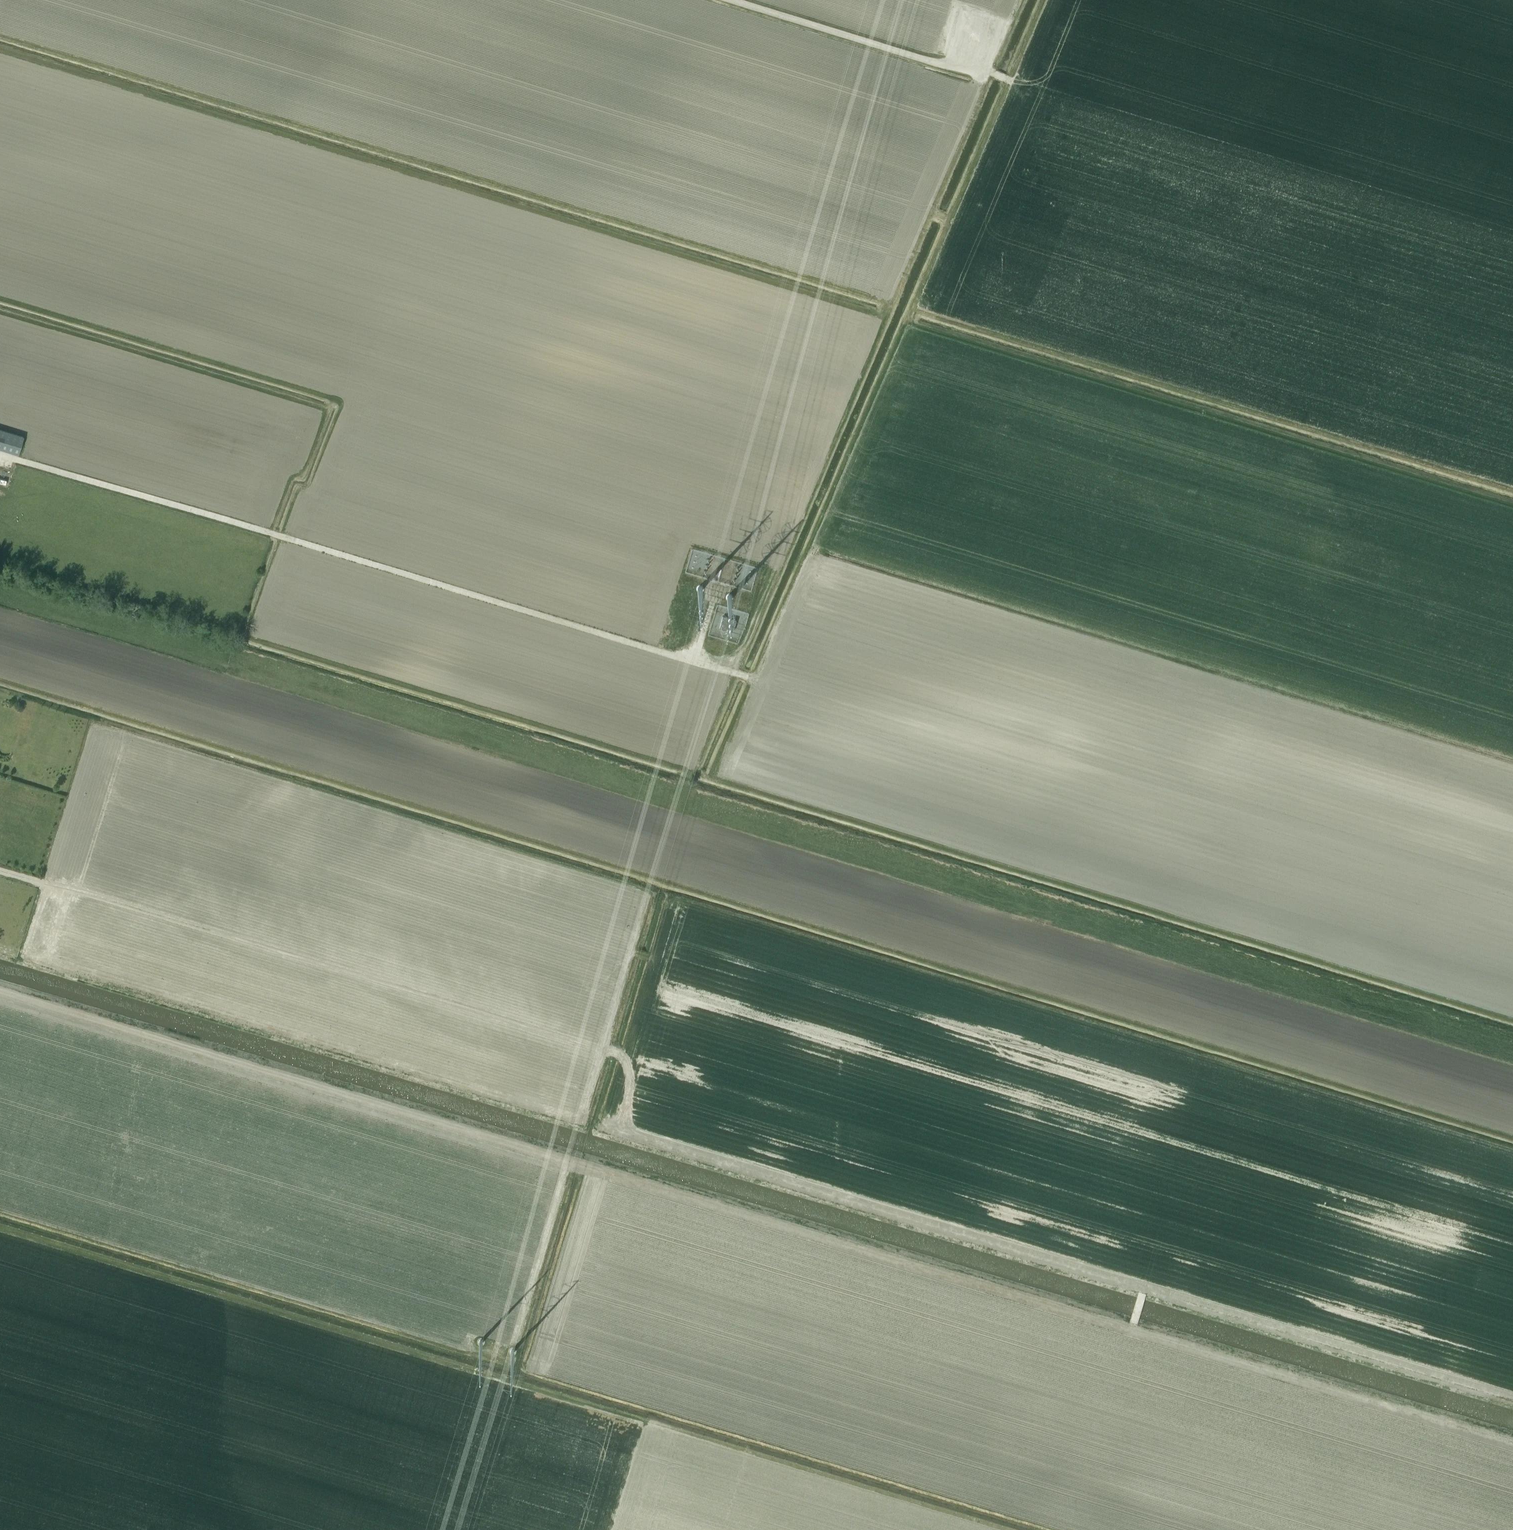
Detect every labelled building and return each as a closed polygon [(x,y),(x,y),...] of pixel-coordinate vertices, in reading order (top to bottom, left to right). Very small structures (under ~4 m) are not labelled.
[(23,437),(0,430),(0,449),(18,455),(23,437)] [(722,616),(719,627),(733,631),(736,620),(722,616)]
